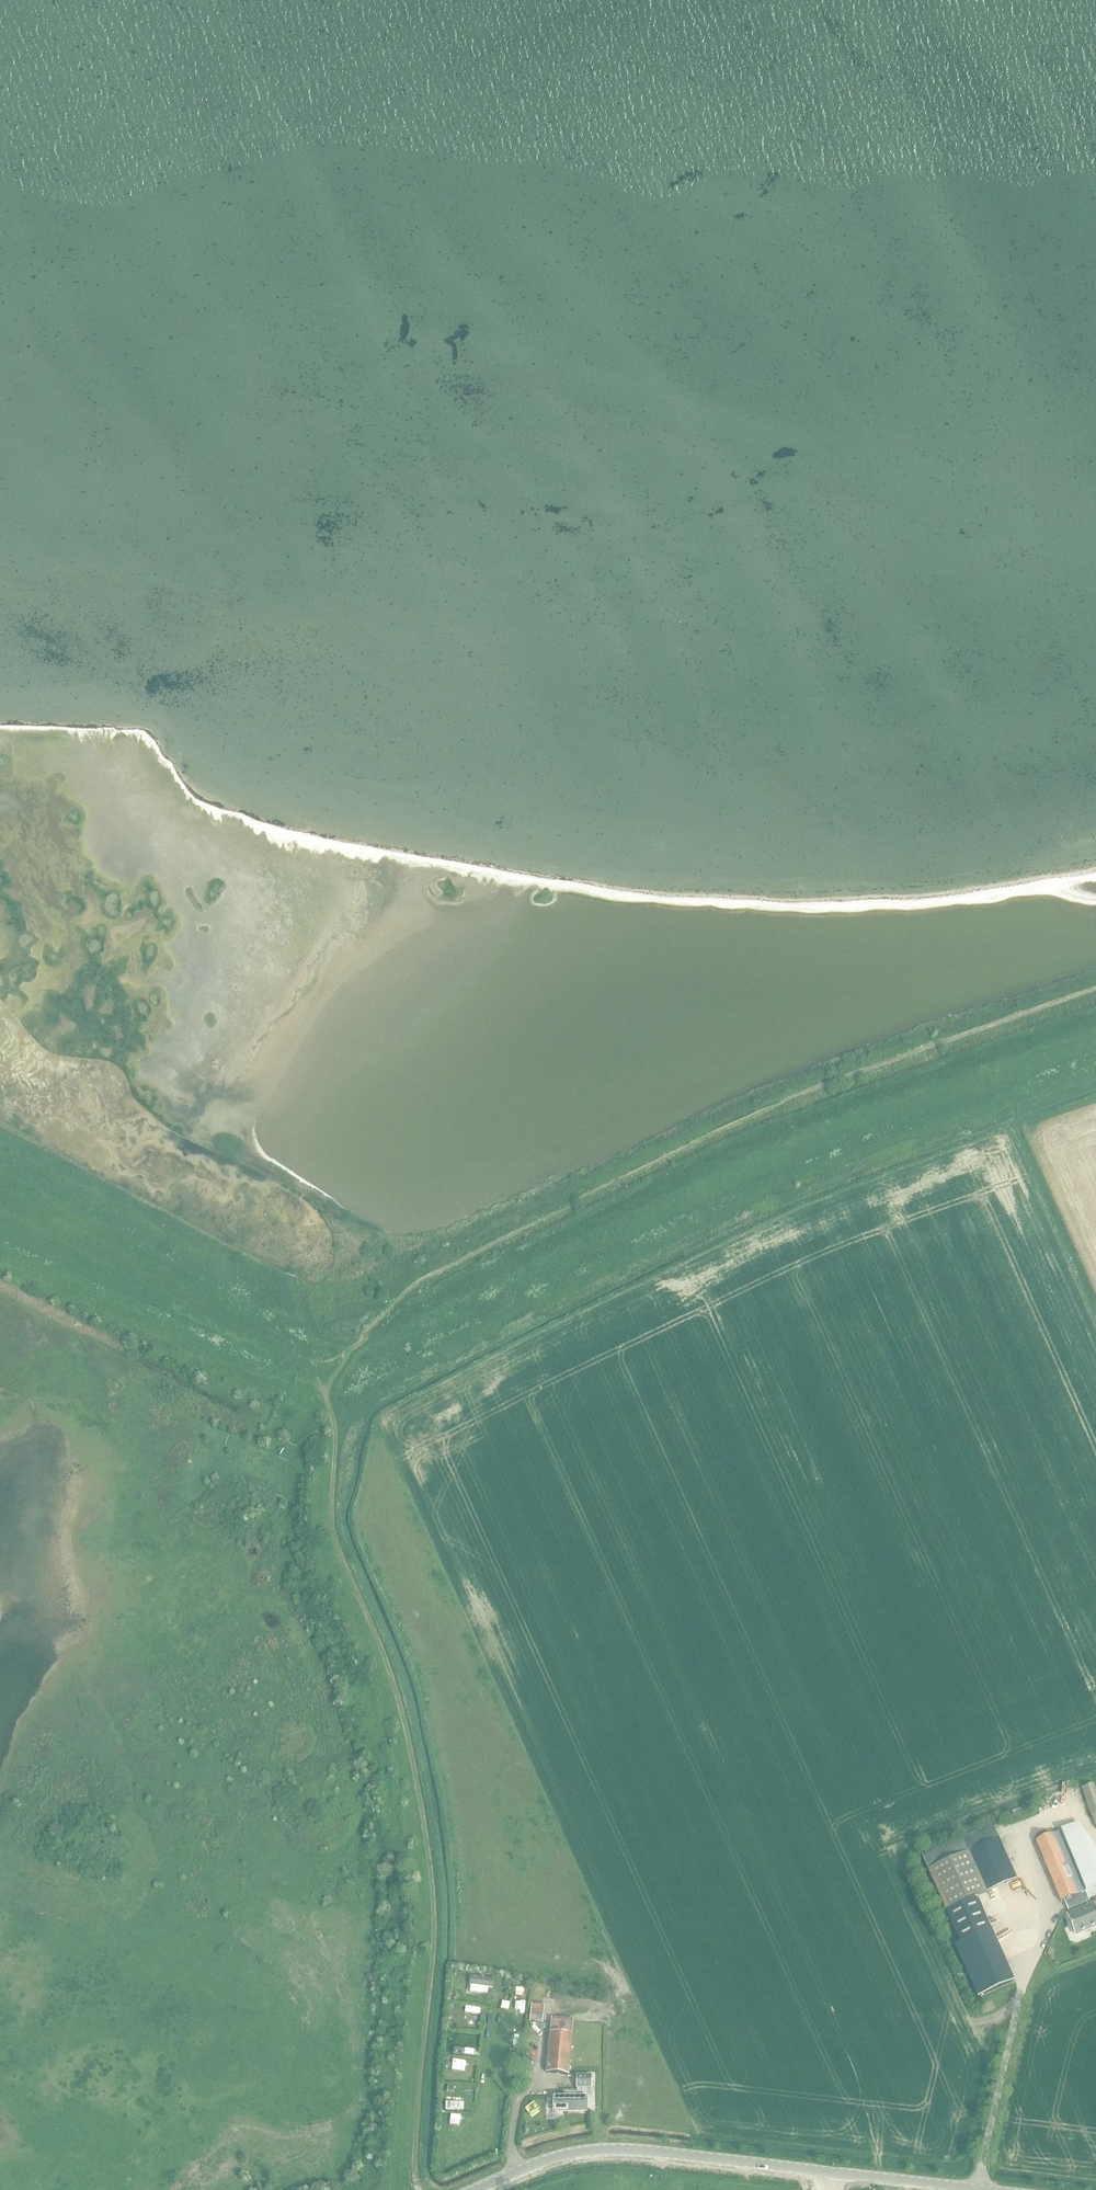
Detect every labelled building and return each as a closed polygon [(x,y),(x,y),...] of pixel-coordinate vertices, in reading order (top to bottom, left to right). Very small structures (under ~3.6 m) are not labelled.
[(1071,1756),(1086,1747),(1083,1742),(1068,1750),(1071,1756)] [(1095,1829),(1095,1792),(1094,1785),(1082,1788),(1095,1829)] [(1093,1839),(1080,1822),(1060,1832),(1035,1842),(1060,1903),(1062,1902),(1066,1910),(1084,1903),(1086,1907),(1065,1916),(1073,1936),(1095,1926),(1095,1913),(1093,1906),(1095,1905),(1095,1907),(1095,1848),(1093,1839)] [(923,1852),(928,1869),(956,1930),(950,1932),(980,1995),(1013,1980),(976,1897),(1016,1880),(996,1840),(971,1851),(964,1836),(923,1852)] [(470,1985),(493,1988),(494,1979),(471,1976),(470,1985)] [(503,1995),(503,2003),(511,2003),(512,1995),(503,1995)] [(530,2022),(542,2024),(544,2004),(532,2003),(530,2022)] [(547,2072),(570,2073),(572,2027),(565,2027),(565,2032),(550,2032),(547,2072)] [(454,2060),(473,2059),(473,2050),(454,2050),(454,2060)] [(591,2088),(592,2088),(592,2074),(576,2074),(576,2088),(577,2088),(577,2091),(571,2091),(571,2090),(565,2090),(564,2096),(554,2096),(554,2110),(587,2110),(587,2097),(591,2097),(591,2088)] [(459,2100),(459,2089),(448,2089),(448,2100),(459,2100)]
